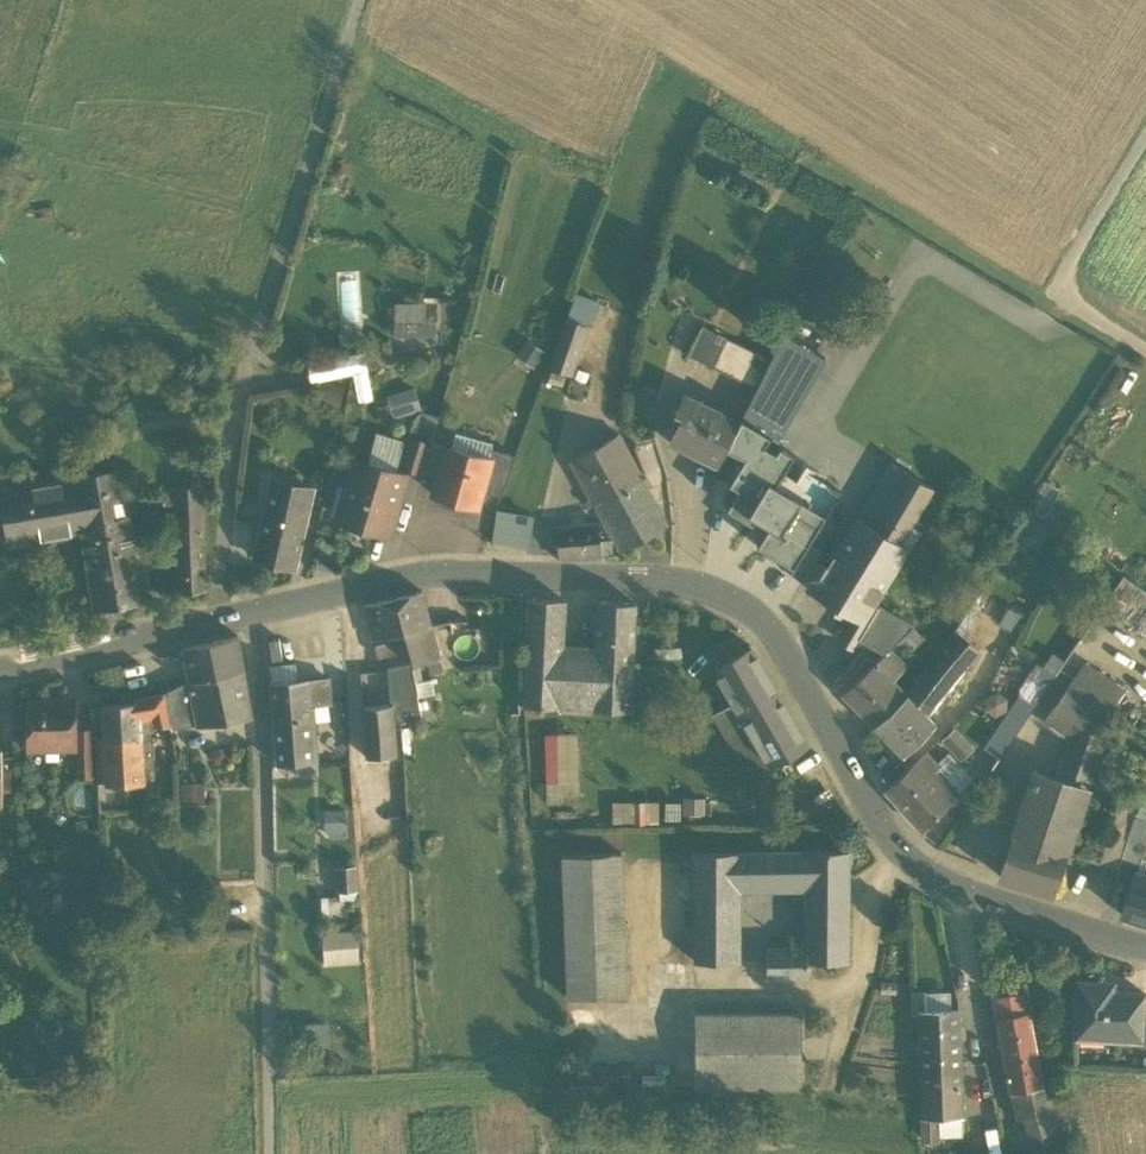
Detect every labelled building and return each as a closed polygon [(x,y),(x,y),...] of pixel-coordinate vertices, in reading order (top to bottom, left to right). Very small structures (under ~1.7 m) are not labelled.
[(578,286),(568,320),(587,326),(594,328),(604,295),(578,286)] [(437,302),(394,302),(394,335),(437,335),(437,302)] [(572,374),(587,326),(568,320),(553,368),(572,374)] [(687,355),(754,388),(762,372),(769,358),(701,325),(687,355)] [(358,329),(338,332),(341,348),(360,345),(358,329)] [(786,334),(742,417),(777,437),(824,357),(786,334)] [(544,351),(527,339),(516,354),(533,367),(544,351)] [(323,380),(318,402),(339,407),(345,385),(323,380)] [(414,386),(386,395),(394,418),(422,410),(414,386)] [(671,441),(718,464),(725,449),(739,420),(686,393),(676,414),(683,417),(671,441)] [(410,437),(431,442),(439,416),(421,410),(415,418),(410,437)] [(664,438),(671,441),(683,417),(676,414),(664,438)] [(738,489),(726,508),(753,524),(756,518),(769,525),(757,545),(793,567),(794,567),(810,541),(841,490),(803,468),(797,478),(789,491),(777,484),(784,471),(794,454),(780,445),(777,452),(766,445),(771,435),(741,417),(739,420),(725,449),(744,458),(729,483),(738,489)] [(401,467),(408,441),(376,431),(365,466),(399,476),(401,467)] [(488,458),(491,448),(492,442),(455,432),(451,448),(488,458)] [(593,505),(597,503),(641,479),(618,436),(571,462),(592,500),(586,503),(589,508),(594,505),(593,505)] [(401,467),(422,473),(431,442),(410,437),(408,441),(401,467)] [(446,447),(431,442),(422,473),(438,477),(446,447)] [(433,495),(476,507),(478,499),(482,487),(490,459),(488,458),(451,448),(446,447),(438,477),(433,495)] [(482,487),(502,493),(515,455),(491,448),(488,458),(490,459),(482,487)] [(931,486),(891,462),(840,547),(889,577),(918,529),(908,523),(931,486)] [(346,520),(391,533),(407,479),(399,476),(365,466),(355,463),(348,488),(341,486),(333,516),(346,520)] [(797,478),(784,471),(777,484),(789,491),(797,478)] [(9,549),(80,536),(78,524),(129,519),(121,472),(22,489),(23,494),(0,498),(9,549)] [(643,483),(641,479),(597,503),(622,550),(667,526),(647,488),(650,487),(647,481),(643,483)] [(482,487),(478,499),(485,501),(493,493),(501,495),(502,493),(482,487)] [(0,498),(23,494),(22,489),(0,493),(0,496),(0,498)] [(166,505),(176,504),(202,495),(202,489),(166,490),(166,505)] [(258,559),(297,568),(313,498),(274,489),(258,559)] [(176,504),(178,548),(203,547),(202,495),(176,504)] [(1050,526),(1023,513),(1007,540),(1033,555),(1050,526)] [(558,555),(559,560),(601,557),(599,524),(580,525),(579,518),(573,518),(574,527),(556,528),(558,555)] [(142,606),(129,519),(78,524),(80,536),(94,617),(142,606)] [(495,543),(526,547),(529,523),(498,519),(495,543)] [(793,567),(790,573),(804,582),(805,580),(816,561),(823,550),(810,541),(794,567),(793,567)] [(205,591),(203,547),(178,548),(180,595),(205,591)] [(816,561),(805,580),(816,586),(812,593),(832,604),(843,611),(854,618),(861,622),(863,620),(889,577),(840,547),(828,568),(816,561)] [(1123,575),(1102,606),(1132,628),(1145,608),(1145,591),(1123,575)] [(411,664),(412,666),(420,664),(427,662),(440,658),(431,625),(422,592),(363,607),(372,640),(403,632),(411,664)] [(529,597),(526,655),(560,656),(560,652),(563,599),(529,597)] [(957,631),(963,637),(982,605),(973,599),(955,630),(957,631)] [(593,640),(633,642),(635,603),(595,601),(593,640)] [(828,610),(840,617),(843,611),(832,604),(828,610)] [(884,655),(885,655),(889,652),(890,652),(898,643),(913,627),(878,606),(859,640),(884,655)] [(1021,614),(1008,607),(999,623),(1011,631),(1021,614)] [(1132,628),(1145,637),(1145,608),(1132,628)] [(854,618),(841,641),(853,648),(868,623),(863,620),(861,622),(854,618)] [(898,643),(908,652),(923,636),(913,627),(898,643)] [(916,705),(927,716),(941,699),(963,674),(981,651),(963,637),(957,631),(929,665),(928,664),(916,678),(919,681),(906,694),(906,695),(907,696),(916,705)] [(183,649),(190,684),(244,672),(238,637),(183,649)] [(406,652),(402,638),(374,645),(378,659),(406,652)] [(271,661),(283,660),(282,639),(270,639),(271,661)] [(593,640),(593,653),(592,679),(581,679),(579,709),(630,712),(633,642),(593,640)] [(734,703),(752,734),(788,713),(750,648),(714,670),(734,703)] [(523,706),(579,709),(581,679),(592,679),(593,653),(560,652),(560,656),(526,655),(523,706)] [(842,694),(875,726),(907,696),(906,695),(906,694),(893,681),(905,667),(889,652),(885,655),(884,655),(875,664),(842,694)] [(1043,666),(1056,675),(1066,661),(1052,652),(1043,666)] [(440,658),(427,662),(430,674),(444,671),(440,658)] [(1104,680),(1123,693),(1126,688),(1086,660),(1074,678),(1095,692),(1104,680)] [(1020,695),(1035,706),(1056,675),(1043,666),(1036,662),(1019,688),(1020,695)] [(411,664),(388,669),(390,704),(393,704),(394,723),(422,718),(417,695),(415,682),(412,666),(411,664)] [(412,666),(415,682),(423,680),(421,674),(420,664),(412,666)] [(272,668),(273,685),(300,683),(299,666),(272,668)] [(252,716),(244,672),(190,684),(197,725),(252,716)] [(1114,707),(1114,706),(1095,692),(1074,678),(1045,720),(1072,738),(1073,737),(1099,751),(1114,707)] [(432,679),(423,680),(415,682),(417,695),(434,693),(432,679)] [(1104,680),(1095,692),(1114,706),(1123,693),(1104,680)] [(321,681),(307,682),(308,701),(323,700),(321,681)] [(312,762),(308,701),(307,682),(300,683),(273,685),(279,764),(312,762)] [(171,720),(173,729),(197,725),(190,684),(183,685),(165,694),(171,720)] [(141,698),(141,704),(102,705),(104,741),(106,785),(144,784),(143,740),(141,714),(157,713),(158,720),(171,720),(165,694),(141,698)] [(1005,718),(1020,728),(1035,706),(1020,695),(1005,718)] [(916,705),(907,696),(875,726),(904,756),(935,724),(927,716),(916,705)] [(58,750),(76,750),(75,728),(75,703),(28,703),(29,747),(47,747),(58,747),(58,750)] [(788,713),(752,734),(734,703),(714,714),(752,779),(772,767),(808,746),(788,713)] [(362,706),(366,758),(396,755),(394,723),(393,704),(390,704),(362,706)] [(982,752),(997,762),(1020,728),(1005,718),(982,752)] [(76,750),(76,780),(98,779),(97,727),(75,728),(76,750)] [(941,740),(960,760),(974,748),(955,727),(941,740)] [(544,734),(546,802),(563,802),(562,792),(578,792),(576,733),(544,734)] [(1031,784),(1014,836),(1066,853),(1099,751),(1073,737),(1072,738),(1076,740),(1064,763),(1056,786),(1042,781),(1040,787),(1031,784)] [(1141,744),(1124,764),(1140,779),(1145,772),(1145,748),(1141,744)] [(77,788),(76,780),(76,750),(58,750),(58,747),(47,747),(48,788),(77,788)] [(927,752),(914,763),(948,801),(959,791),(939,769),(941,767),(937,762),(927,752)] [(939,769),(959,791),(973,779),(949,752),(937,762),(941,767),(939,769)] [(923,831),(952,805),(948,801),(914,763),(885,790),(923,831)] [(204,783),(181,784),(182,806),(205,805),(204,783)] [(1145,820),(1145,791),(1136,816),(1145,820)] [(705,797),(683,796),(683,814),(704,815),(705,797)] [(659,801),(612,801),(612,822),(635,822),(635,824),(659,824),(659,801)] [(681,802),(665,802),(665,821),(681,821),(681,802)] [(1099,864),(1117,870),(1136,814),(1118,808),(1099,864)] [(346,810),(324,810),(325,829),(329,833),(346,833),(346,810)] [(1145,845),(1145,820),(1136,816),(1128,839),(1129,839),(1145,845)] [(1053,893),(1066,853),(1014,836),(1001,877),(1053,893)] [(1131,885),(1136,872),(1137,872),(1142,859),(1145,846),(1145,845),(1129,839),(1116,880),(1131,885)] [(740,944),(739,882),(739,849),(697,850),(697,959),(740,958),(740,944)] [(810,849),(739,849),(739,882),(809,881),(811,881),(810,872),(810,849)] [(810,849),(810,872),(850,872),(850,849),(810,849)] [(563,855),(568,998),(627,995),(627,993),(622,853),(563,855)] [(1137,872),(1136,872),(1131,885),(1121,915),(1145,923),(1145,860),(1142,859),(1137,872)] [(335,870),(337,895),(360,893),(358,869),(335,870)] [(809,881),(809,898),(849,898),(850,872),(810,872),(811,881),(809,881)] [(53,893),(36,891),(33,909),(51,911),(53,893)] [(849,958),(849,898),(809,898),(809,937),(809,958),(810,958),(849,958)] [(327,934),(329,964),(365,961),(363,932),(327,934)] [(769,976),(810,975),(810,958),(809,958),(809,937),(804,937),(804,934),(803,934),(792,934),(792,944),(768,944),(769,976)] [(1144,1041),(1145,998),(1145,992),(1103,990),(1104,983),(1081,981),(1078,1032),(1121,1035),(1121,1040),(1144,1041)] [(912,1014),(921,1013),(926,1013),(925,993),(925,991),(911,992),(912,1014)] [(925,993),(926,1013),(951,1012),(951,991),(925,993)] [(994,1001),(997,1019),(1029,1014),(1029,1013),(1026,996),(994,1001)] [(921,1013),(923,1073),(963,1072),(961,1012),(951,1012),(926,1013),(921,1013)] [(695,1087),(802,1087),(801,1013),(695,1013),(695,1063),(695,1087)] [(1029,1014),(997,1019),(1011,1094),(1016,1120),(1026,1118),(1029,1131),(1040,1129),(1047,1153),(1060,1153),(1075,1149),(1060,1097),(1045,1100),(1029,1014)] [(299,1023),(299,1045),(328,1045),(327,1023),(299,1023)] [(965,1118),(963,1072),(923,1073),(925,1120),(938,1119),(963,1118),(965,1118)] [(938,1119),(939,1137),(964,1136),(963,1118),(938,1119)] [(938,1119),(925,1120),(919,1120),(920,1143),(939,1142),(939,1137),(938,1119)]
